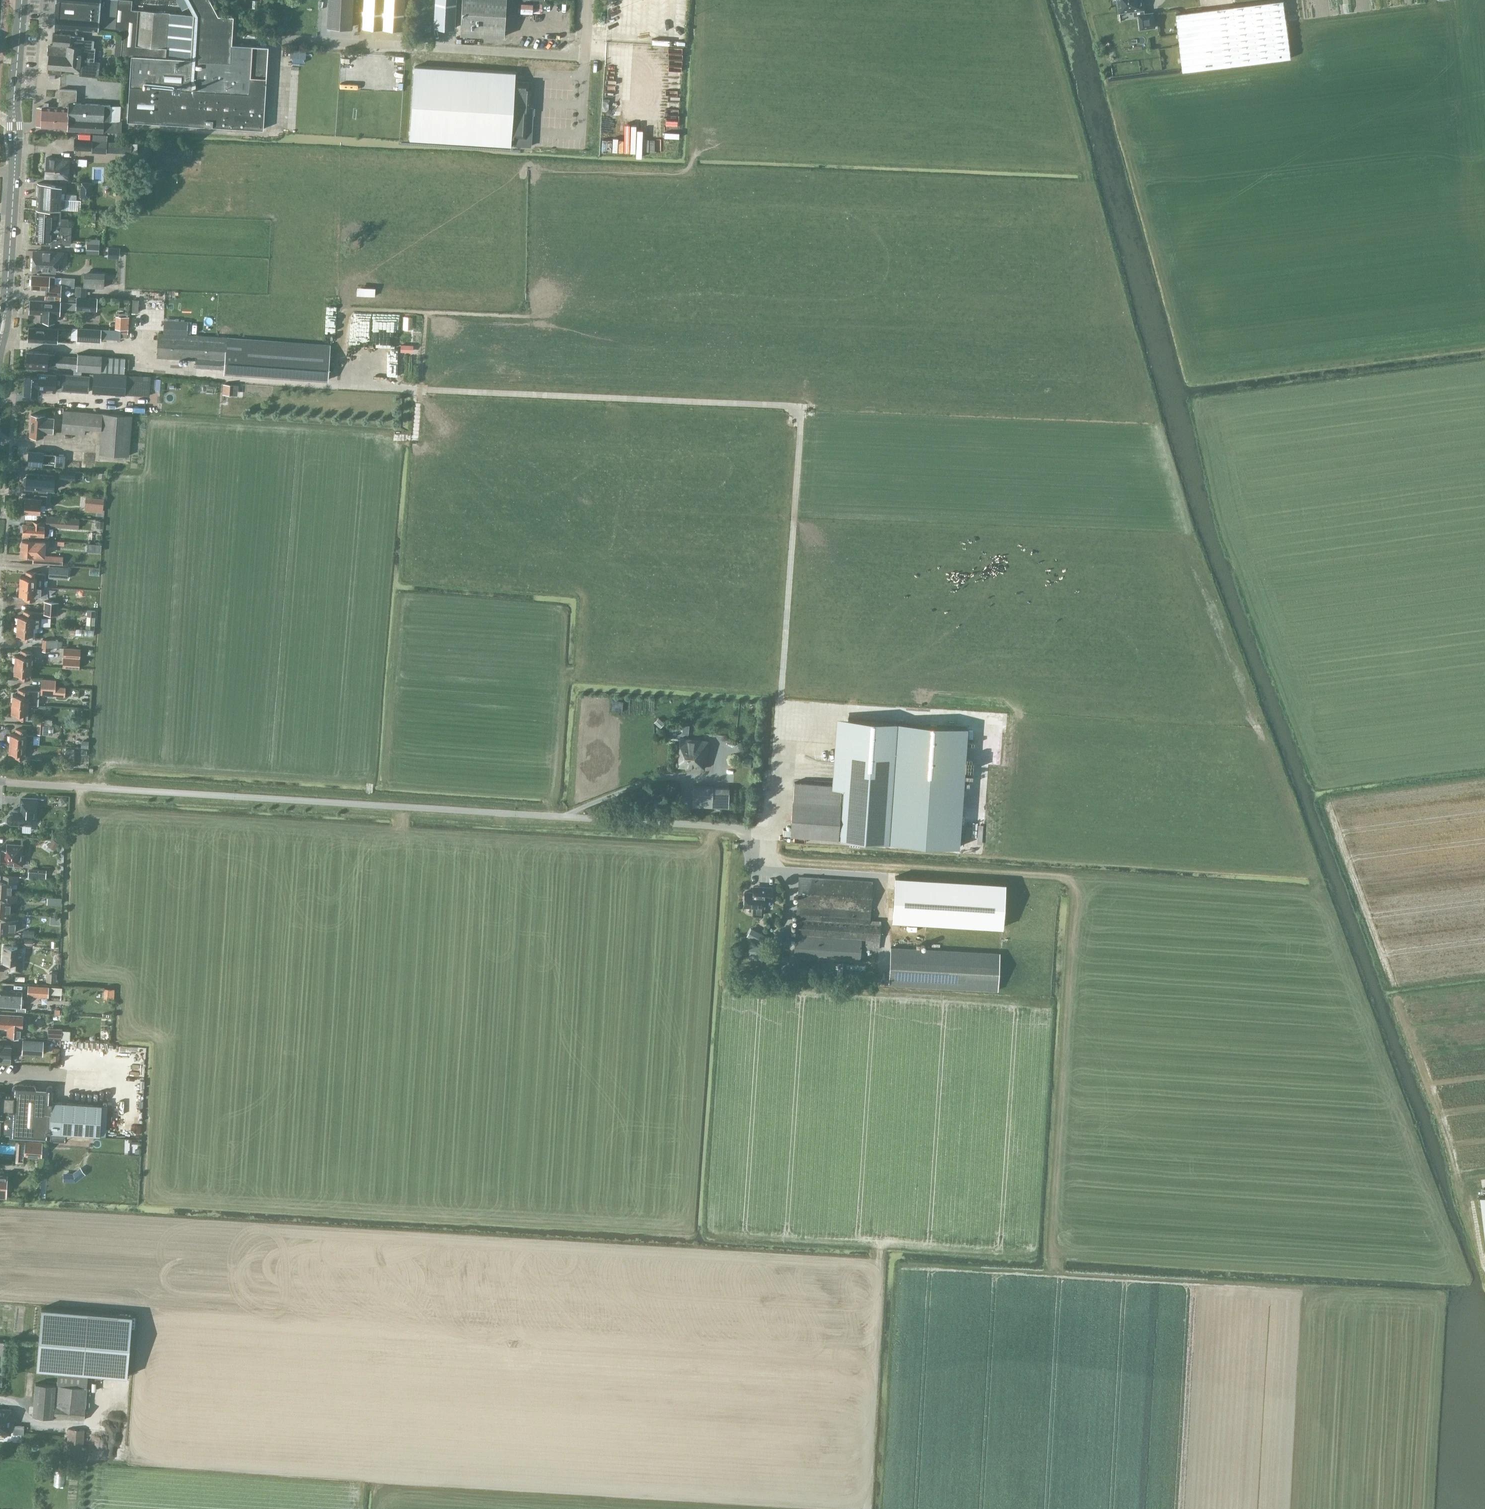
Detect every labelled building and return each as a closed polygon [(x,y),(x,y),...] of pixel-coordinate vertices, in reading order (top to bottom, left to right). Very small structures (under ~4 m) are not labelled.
[(124,31),(126,8),(131,9),(132,0),(56,0),(54,25),(54,26),(82,28),(84,28),(115,31),(118,31),(124,31)] [(190,58),(230,61),(231,46),(233,16),(218,15),(210,0),(186,0),(192,13),(192,20),(190,58)] [(327,27),(352,28),(352,23),(359,24),(360,0),(328,0),(327,27)] [(362,29),(403,31),(405,0),(364,0),(362,29)] [(435,24),(455,25),(456,0),(435,0),(435,24)] [(458,36),(502,39),(505,0),(460,0),(458,36)] [(1139,17),(1139,13),(1144,13),(1143,0),(1117,0),(1119,12),(1134,10),(1135,17),(1139,17)] [(1286,0),(1176,13),(1182,71),(1293,58),(1286,0)] [(123,54),(131,55),(175,57),(178,13),(170,12),(169,12),(131,9),(126,8),(124,31),(123,54)] [(1144,13),(1139,13),(1139,17),(1141,28),(1156,26),(1154,11),(1144,13)] [(70,34),(53,33),(52,44),(50,44),(48,72),(61,73),(61,70),(75,71),(79,71),(79,75),(98,77),(99,62),(94,61),(95,47),(94,47),(94,40),(84,39),(84,36),(70,34)] [(175,57),(131,55),(131,59),(130,81),(129,89),(127,121),(157,123),(261,130),(267,48),(236,46),(231,46),(230,61),(190,58),(175,57)] [(411,139),(532,146),(534,108),(531,107),(532,88),(529,88),(530,82),(515,81),(516,72),(415,66),(411,139)] [(67,130),(103,132),(121,132),(122,121),(121,121),(122,105),(110,105),(96,104),(90,104),(76,103),(76,90),(59,89),(59,102),(61,102),(61,108),(53,107),(42,107),(41,127),(43,127),(67,128),(67,130)] [(75,142),(74,149),(91,150),(106,151),(131,152),(131,143),(107,142),(107,135),(93,134),(92,140),(75,139),(75,142)] [(46,178),(53,179),(60,179),(67,180),(68,180),(70,161),(64,160),(64,159),(47,158),(46,178)] [(139,180),(138,188),(146,189),(147,181),(139,180)] [(81,182),(80,198),(90,199),(91,183),(81,182)] [(37,197),(36,209),(50,211),(51,209),(53,209),(69,210),(77,211),(80,211),(80,201),(66,200),(61,199),(62,187),(53,185),(52,185),(52,184),(37,184),(37,197)] [(61,213),(53,212),(37,212),(37,213),(37,220),(37,223),(36,240),(52,240),(52,247),(53,247),(61,248),(62,244),(72,244),(72,227),(68,227),(68,218),(61,218),(61,213)] [(99,243),(87,243),(86,253),(99,254),(99,243)] [(53,272),(56,272),(57,262),(63,263),(63,253),(36,251),(33,251),(32,271),(53,272)] [(32,274),(31,289),(32,289),(46,290),(45,298),(61,299),(62,283),(55,283),(55,276),(32,274)] [(77,295),(86,296),(87,287),(104,287),(104,275),(84,274),(83,286),(76,285),(75,295),(77,295)] [(86,296),(77,295),(76,302),(76,309),(97,310),(98,297),(86,296)] [(74,302),(68,301),(60,301),(61,300),(30,298),(29,313),(40,314),(40,321),(55,322),(55,314),(60,314),(60,308),(76,309),(76,302),(74,302)] [(116,316),(115,328),(129,329),(129,317),(116,316)] [(164,321),(163,332),(190,334),(191,322),(164,321)] [(28,341),(53,343),(58,343),(59,328),(29,326),(28,341)] [(76,327),(76,331),(75,340),(101,342),(101,336),(102,328),(76,327)] [(330,346),(159,334),(157,357),(195,359),(195,366),(224,368),(223,373),(328,380),(330,346)] [(76,370),(100,371),(101,360),(101,356),(102,355),(77,353),(77,357),(75,357),(56,356),(56,352),(27,351),(26,366),(55,367),(76,368),(76,370)] [(101,360),(100,371),(124,373),(125,358),(101,356),(101,360)] [(92,392),(125,394),(150,396),(151,376),(126,374),(94,372),(92,392)] [(26,376),(25,393),(37,394),(37,389),(43,389),(53,390),(55,390),(56,374),(38,373),(38,376),(26,376)] [(62,374),(61,390),(88,392),(89,376),(62,374)] [(223,383),(223,395),(232,395),(232,383),(223,383)] [(64,411),(62,432),(84,434),(85,428),(101,430),(100,441),(99,453),(111,454),(114,454),(129,455),(132,416),(102,413),(102,414),(64,411)] [(44,432),(53,432),(54,417),(45,416),(45,415),(32,414),(31,435),(43,436),(44,432)] [(43,463),(53,464),(55,464),(55,466),(64,466),(65,456),(43,454),(43,452),(29,451),(28,464),(43,465),(43,463)] [(59,478),(75,480),(76,472),(59,470),(59,478)] [(24,478),(24,481),(24,484),(26,485),(26,488),(53,491),(55,476),(27,474),(27,477),(24,478)] [(23,506),(23,507),(24,508),(24,510),(40,511),(41,503),(46,504),(46,496),(46,494),(34,493),(34,496),(25,495),(25,502),(23,502),(23,506)] [(86,496),(85,505),(103,506),(104,498),(86,496)] [(47,522),(47,525),(50,525),(79,528),(80,525),(80,519),(53,516),(47,516),(47,518),(47,521),(47,522)] [(22,527),(21,534),(37,535),(43,535),(43,534),(49,535),(50,525),(47,525),(44,525),(44,521),(26,520),(26,523),(22,523),(22,527)] [(33,563),(54,564),(60,565),(60,557),(45,556),(46,540),(21,539),(21,540),(20,555),(24,555),(33,556),(33,563)] [(50,566),(49,577),(67,578),(68,567),(50,566)] [(20,576),(19,586),(36,587),(44,587),(45,573),(37,573),(37,572),(25,572),(25,576),(22,576),(20,576)] [(19,586),(19,595),(22,595),(24,595),(24,600),(35,601),(35,594),(41,595),(41,597),(46,597),(47,588),(44,587),(36,587),(19,586)] [(17,616),(17,625),(37,626),(41,627),(42,612),(34,612),(23,611),(23,616),(17,616)] [(37,626),(17,625),(16,635),(22,635),(21,640),(32,641),(32,639),(36,639),(37,626)] [(63,667),(79,668),(80,648),(64,647),(63,667)] [(15,655),(14,664),(31,665),(31,655),(32,651),(21,650),(21,655),(15,655)] [(31,665),(14,664),(14,674),(19,674),(19,679),(30,680),(31,665)] [(55,686),(41,686),(41,694),(65,696),(65,687),(55,686)] [(13,694),(12,703),(32,705),(38,705),(39,691),(18,690),(18,695),(13,694)] [(32,705),(12,703),(11,713),(17,713),(17,718),(31,719),(32,705)] [(655,721),(661,726),(664,723),(659,717),(655,721)] [(793,784),(790,835),(913,843),(959,846),(967,728),(933,726),(835,718),(831,786),(793,784)] [(51,726),(36,726),(36,734),(52,735),(52,726),(51,726)] [(10,734),(10,743),(26,744),(26,745),(31,745),(32,735),(26,735),(27,730),(16,729),(16,734),(10,734)] [(677,766),(704,769),(704,762),(706,762),(708,741),(680,739),(677,766)] [(26,744),(10,743),(9,753),(15,753),(14,758),(25,759),(26,745),(26,744)] [(66,749),(65,768),(74,768),(75,749),(66,749)] [(694,785),(693,806),(712,806),(712,798),(720,799),(720,787),(714,787),(714,786),(694,785)] [(21,797),(21,799),(21,805),(19,805),(19,810),(14,809),(13,814),(11,814),(8,817),(7,821),(10,823),(31,825),(32,818),(36,819),(37,798),(22,797),(21,797)] [(53,839),(49,845),(55,849),(59,843),(53,839)] [(2,850),(2,851),(2,854),(1,854),(0,863),(8,864),(8,865),(23,866),(23,855),(22,855),(23,844),(7,844),(7,850),(2,850)] [(3,894),(8,895),(8,894),(12,894),(12,883),(19,883),(20,876),(4,875),(4,881),(0,881),(0,894),(3,894)] [(895,876),(892,921),(928,923),(1002,927),(1005,883),(932,879),(895,876)] [(799,877),(796,932),(794,956),(860,961),(862,940),(880,941),(881,924),(870,923),(872,882),(799,877)] [(745,894),(744,908),(753,908),(753,915),(762,915),(763,909),(764,909),(764,899),(771,900),(771,889),(757,888),(757,894),(745,894)] [(2,913),(7,913),(7,912),(11,912),(11,907),(11,906),(15,906),(17,904),(18,894),(12,894),(8,894),(8,895),(3,894),(2,900),(0,900),(0,913),(2,913)] [(2,913),(1,918),(0,918),(0,931),(15,932),(17,913),(11,912),(7,912),(7,913),(2,913)] [(747,937),(764,946),(768,939),(751,930),(747,937)] [(749,945),(749,953),(771,954),(771,947),(749,945)] [(4,954),(4,962),(12,963),(11,971),(20,971),(21,956),(17,956),(17,947),(4,946),(3,954),(4,954)] [(891,946),(889,983),(999,989),(1001,951),(891,946)] [(47,975),(47,981),(56,982),(57,973),(50,973),(47,975)] [(28,996),(35,996),(49,997),(49,986),(28,985),(28,996)] [(104,987),(104,997),(114,998),(114,988),(104,987)] [(21,1007),(22,991),(0,990),(0,1006),(21,1007)] [(8,1028),(7,1035),(21,1036),(21,1028),(23,1028),(23,1027),(26,1025),(26,1019),(24,1017),(24,1015),(0,1014),(0,1027),(8,1028)] [(48,1027),(48,1037),(61,1037),(61,1028),(48,1027)] [(23,1054),(43,1055),(44,1040),(23,1039),(23,1054)] [(10,1062),(10,1059),(11,1052),(11,1045),(3,1044),(0,1044),(0,1062),(10,1062)] [(35,1085),(34,1084),(32,1084),(19,1083),(19,1084),(16,1083),(14,1084),(13,1085),(12,1087),(12,1089),(12,1096),(11,1114),(3,1113),(2,1119),(2,1131),(2,1132),(2,1133),(3,1133),(4,1134),(10,1134),(10,1137),(49,1139),(50,1131),(106,1135),(107,1105),(55,1102),(52,1102),(53,1085),(50,1085),(49,1085),(48,1086),(47,1087),(47,1088),(46,1089),(36,1088),(36,1087),(36,1086),(35,1085)] [(12,1096),(4,1095),(4,1091),(0,1091),(0,1118),(2,1119),(3,1113),(11,1114),(12,1096)] [(25,1141),(25,1155),(42,1156),(43,1142),(25,1141)] [(86,1174),(82,1169),(74,1175),(63,1175),(63,1181),(76,1181),(86,1174)] [(7,1198),(8,1174),(0,1173),(0,1198),(7,1198)] [(35,1372),(58,1373),(58,1372),(87,1375),(87,1376),(126,1379),(131,1319),(40,1311),(35,1372)] [(33,1415),(84,1420),(86,1388),(87,1376),(87,1375),(58,1372),(58,1373),(57,1382),(47,1382),(47,1384),(36,1383),(33,1415)] [(11,1434),(12,1416),(10,1416),(11,1409),(0,1408),(0,1433),(11,1434)] [(14,1424),(14,1433),(24,1433),(24,1425),(14,1424)] [(68,1428),(66,1458),(82,1459),(84,1429),(68,1428)]
